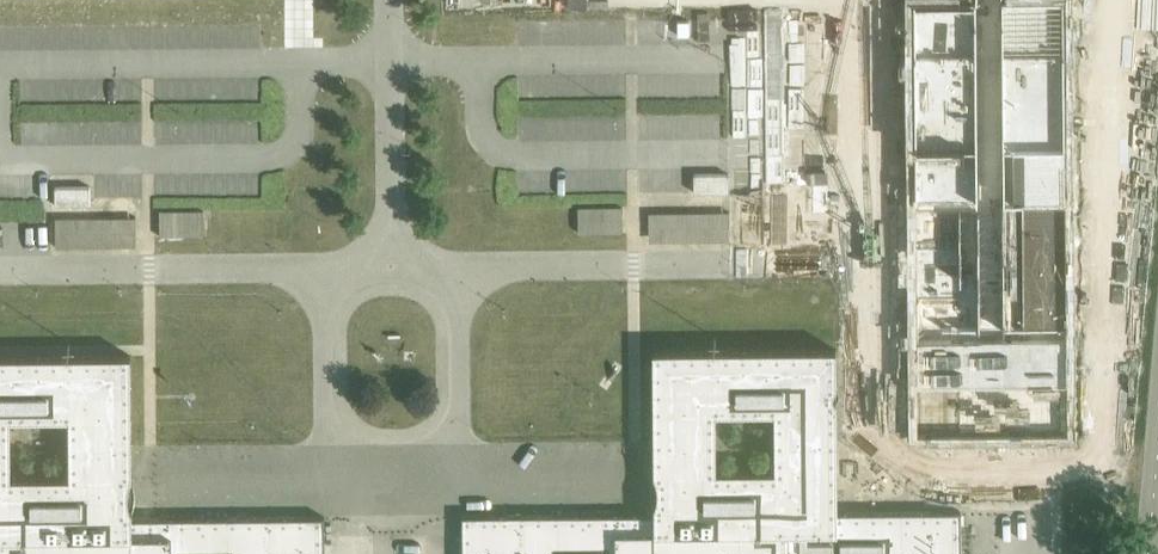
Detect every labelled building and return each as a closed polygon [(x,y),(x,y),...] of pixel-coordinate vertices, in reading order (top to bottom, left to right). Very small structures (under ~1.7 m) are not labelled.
[(919,385),(837,386),(832,386),(832,399),(837,399),(920,399),(920,432),(1069,431),(1065,0),(916,0),(919,385)] [(54,180),(55,198),(90,198),(89,180),(54,180)] [(623,231),(623,207),(579,207),(579,232),(623,231)] [(160,210),(160,235),(204,234),(204,210),(160,210)] [(655,504),(655,513),(462,515),(463,534),(463,553),(962,553),(962,511),(922,511),(838,512),(837,433),(837,399),(832,399),(832,386),(837,386),(836,356),(836,349),(654,350),(654,442),(655,473),(660,473),(660,504),(655,504)] [(326,535),(325,516),(133,518),(133,509),(128,509),(128,478),(133,478),(132,446),(131,355),(0,356),(0,553),(326,553),(326,535)]
